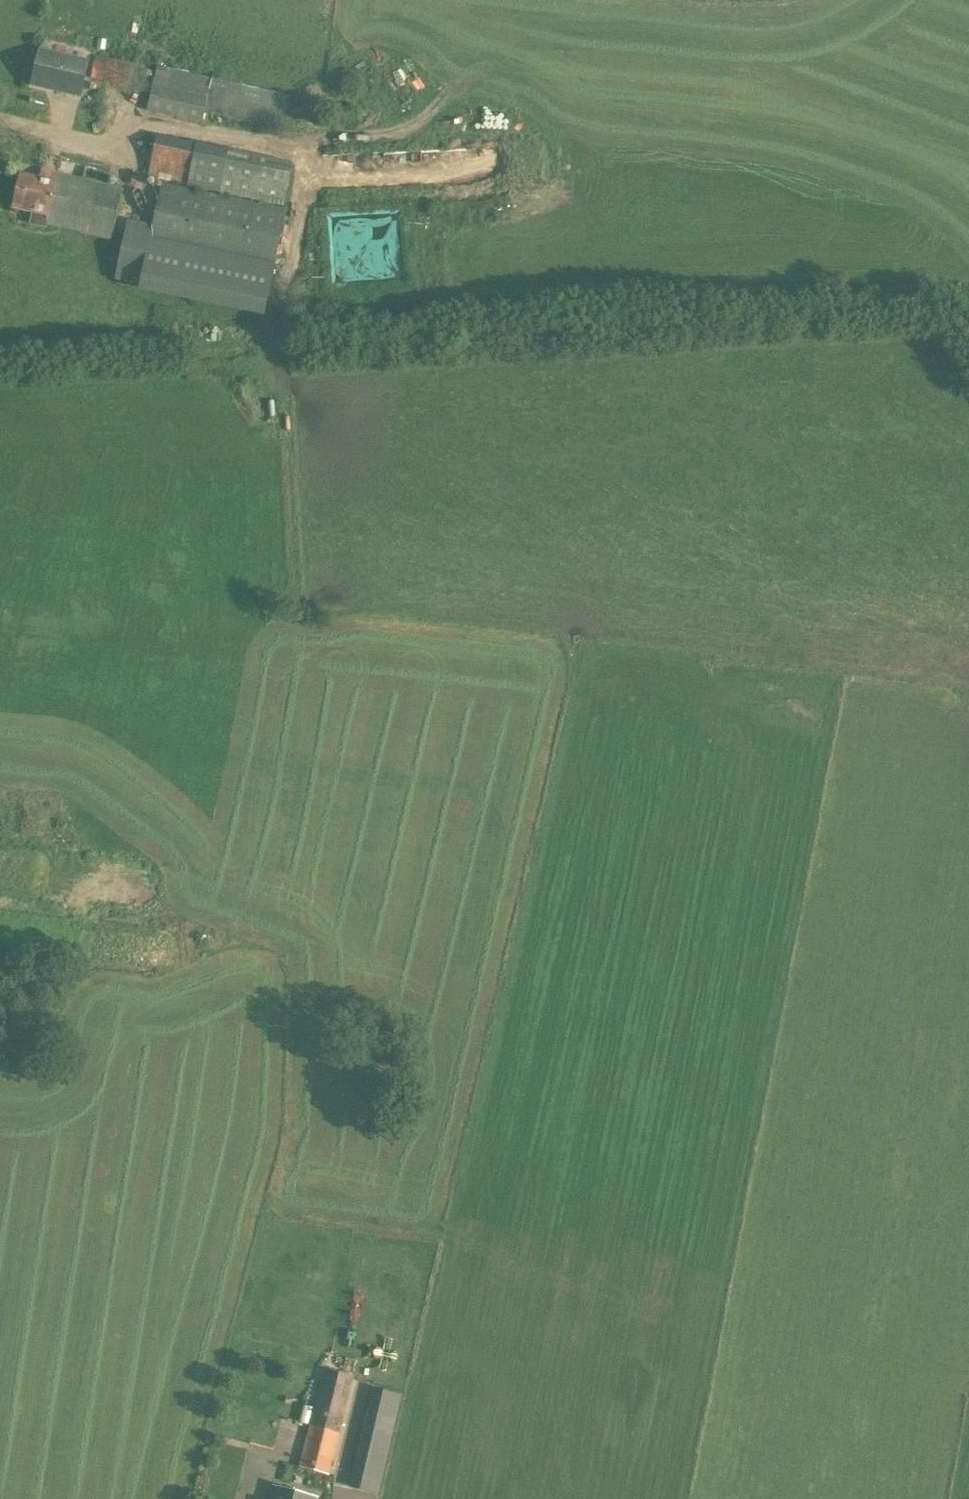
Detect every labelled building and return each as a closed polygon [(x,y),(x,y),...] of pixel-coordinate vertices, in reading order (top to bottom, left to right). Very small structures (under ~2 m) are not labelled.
[(39,50),(32,84),(80,95),(88,61),(39,50)] [(91,75),(117,80),(121,58),(95,53),(91,75)] [(282,130),(290,95),(156,65),(147,111),(202,123),(204,113),(282,130)] [(186,186),(283,206),(292,161),(156,134),(147,176),(187,184),(186,186)] [(122,188),(42,169),(39,178),(21,174),(13,208),(33,212),(30,224),(46,228),(47,224),(110,239),(122,188)] [(275,270),(286,209),(162,183),(153,224),(127,219),(114,279),(139,285),(137,291),(263,318),(273,269),(275,270)] [(329,1474),(354,1377),(324,1369),(299,1466),(329,1474)] [(402,1394),(373,1388),(368,1407),(397,1414),(402,1394)] [(386,1459),(358,1452),(354,1470),(382,1476),(386,1459)] [(277,1488),(274,1498),(312,1498),(312,1497),(277,1488)]
